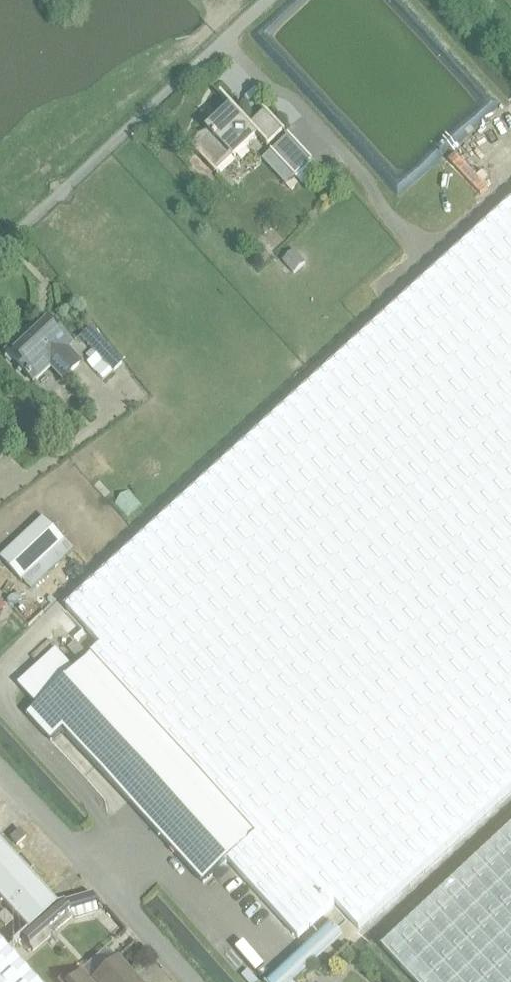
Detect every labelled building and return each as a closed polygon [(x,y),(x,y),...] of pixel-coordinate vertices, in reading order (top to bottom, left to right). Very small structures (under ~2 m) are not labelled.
[(266,146),(284,130),(266,111),(249,126),(233,109),(207,133),(203,134),(200,136),(198,138),(196,140),(195,144),(191,148),(213,171),(231,153),(234,157),(256,136),(266,146)] [(270,149),(268,150),(293,178),(295,177),(295,175),(310,162),(311,162),(312,160),(287,134),(286,134),(286,136),(271,149),(270,149)] [(294,179),(286,186),(291,191),(299,185),(294,179)] [(66,611),(86,633),(101,649),(335,904),(358,928),(510,791),(510,205),(66,611)] [(294,252),(283,262),(294,275),(306,264),(295,251),(294,252)] [(61,381),(80,363),(67,349),(72,345),(45,315),(4,352),(31,382),(48,367),(61,381)] [(90,329),(80,337),(92,350),(112,372),(113,373),(122,364),(90,329)] [(92,350),(85,356),(90,361),(87,364),(103,381),(112,372),(92,350)] [(75,550),(66,541),(44,518),(0,559),(31,592),(75,550)] [(75,661),(84,653),(75,643),(66,651),(75,661)] [(57,652),(20,687),(38,707),(27,718),(51,744),(63,732),(203,885),(227,862),(298,939),(335,904),(101,649),(76,672),(57,652)] [(28,835),(20,827),(10,836),(18,845),(28,835)] [(379,955),(404,981),(510,981),(510,830),(379,955)] [(22,926),(28,932),(55,905),(0,845),(0,902),(22,926)] [(62,902),(22,940),(33,952),(73,918),(97,913),(91,895),(62,902)] [(0,945),(0,981),(33,981),(0,945)] [(128,976),(131,973),(119,960),(95,981),(133,981),(128,976)] [(61,981),(89,981),(76,967),(61,981)]
